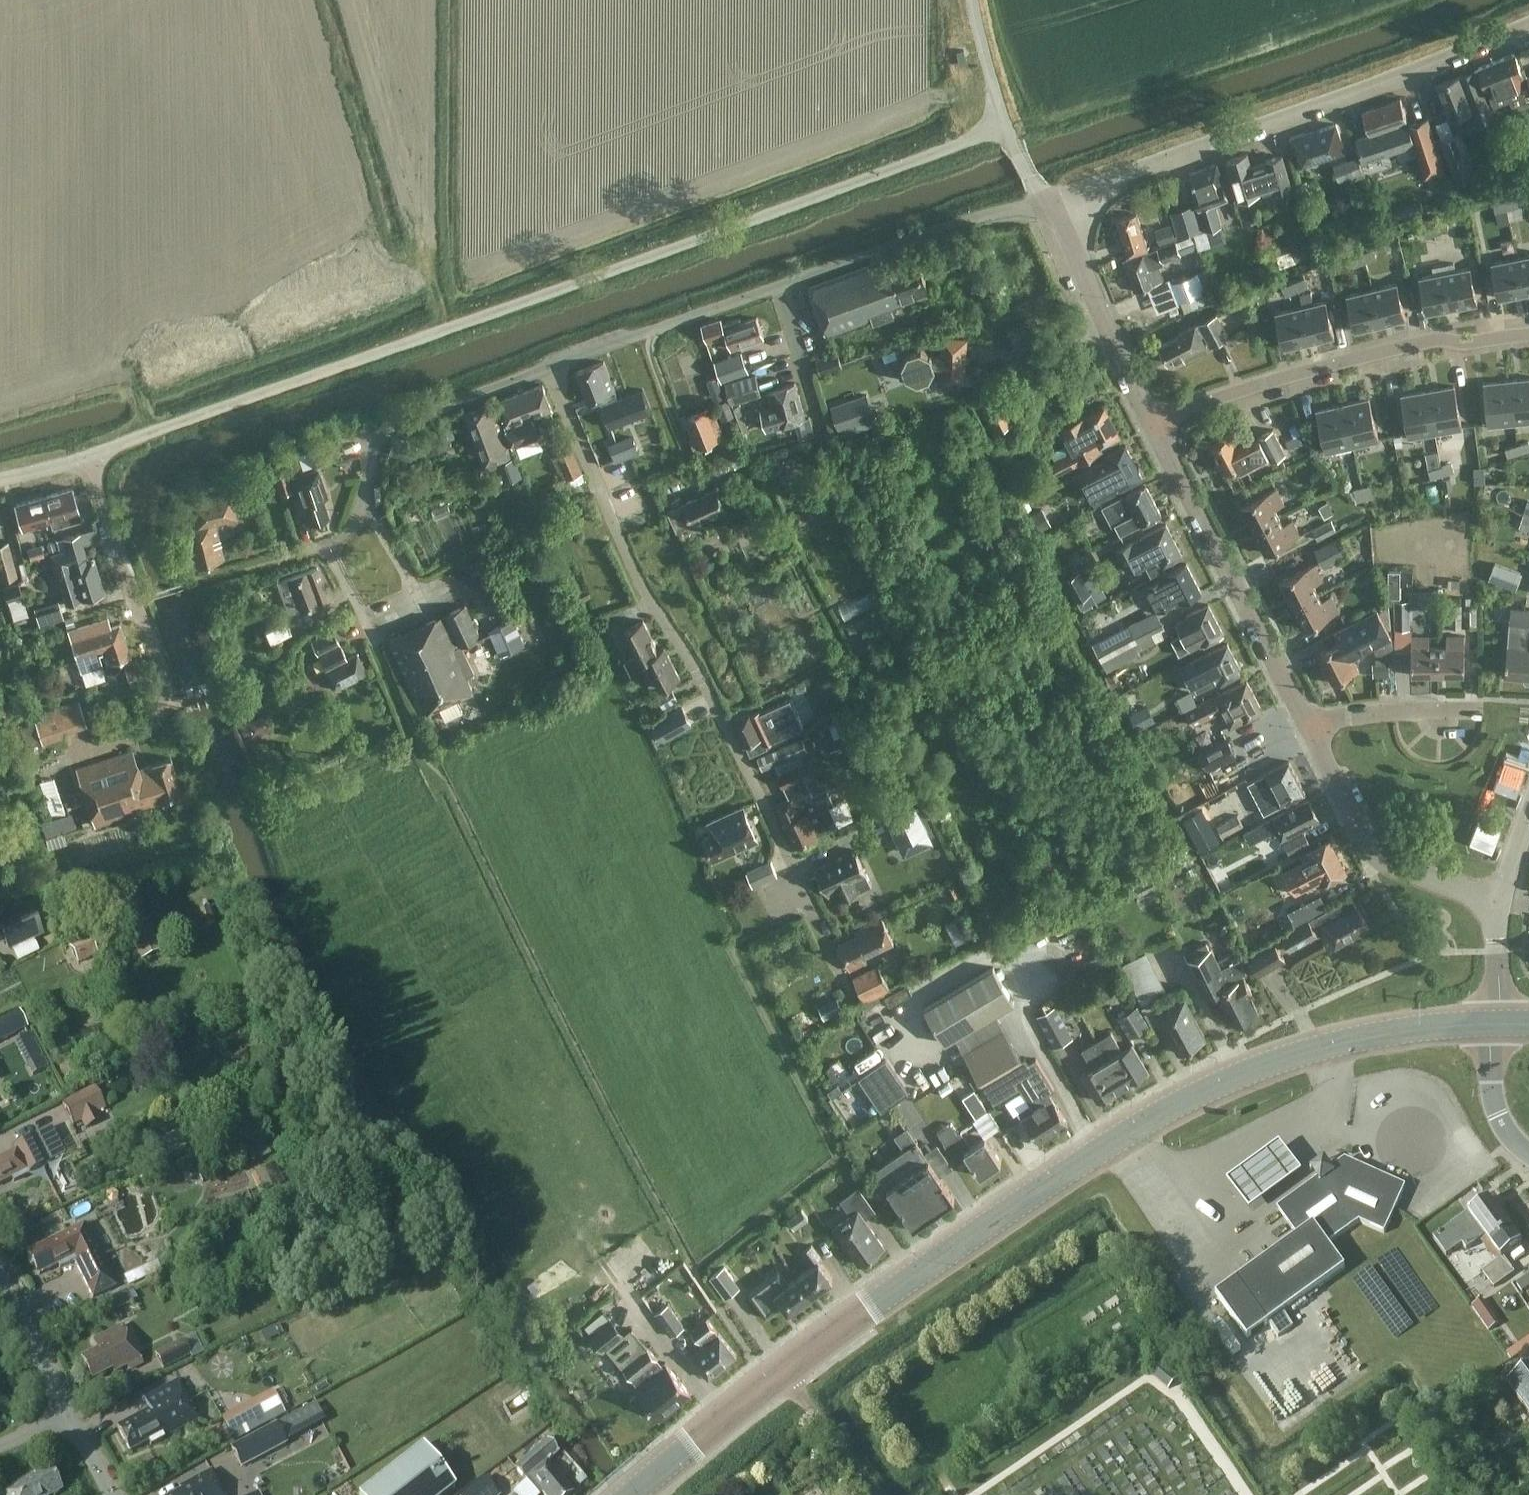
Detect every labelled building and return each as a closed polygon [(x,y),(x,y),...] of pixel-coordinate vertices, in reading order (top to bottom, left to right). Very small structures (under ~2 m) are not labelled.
[(1514,52),(1477,66),(1492,105),(1509,99),(1505,89),(1525,81),(1514,52)] [(1474,69),(1436,84),(1449,118),(1450,118),(1454,130),(1476,121),(1479,126),(1494,120),(1474,69)] [(1355,138),(1363,160),(1412,143),(1423,175),(1445,168),(1428,117),(1408,123),(1399,97),(1361,111),(1369,133),(1355,138)] [(1344,148),(1334,123),(1304,134),(1303,131),(1288,136),(1294,152),(1297,151),(1302,164),(1344,148)] [(1475,169),(1460,129),(1439,137),(1454,177),(1475,169)] [(1266,161),(1251,165),(1247,153),(1226,159),(1238,198),(1274,187),(1274,188),(1289,184),(1280,154),(1265,159),(1266,161)] [(1349,177),(1352,185),(1365,180),(1357,155),(1332,164),(1338,180),(1349,177)] [(1227,197),(1214,162),(1189,171),(1196,190),(1192,191),(1206,228),(1220,223),(1212,202),(1227,197)] [(1516,195),(1504,198),(1506,206),(1517,203),(1516,195)] [(1504,198),(1493,201),(1495,209),(1506,206),(1504,198)] [(1202,228),(1194,203),(1169,210),(1177,235),(1202,228)] [(1147,248),(1136,213),(1116,220),(1127,254),(1147,248)] [(1444,219),(1433,223),(1436,231),(1447,226),(1444,219)] [(1155,228),(1159,243),(1175,238),(1170,223),(1155,228)] [(1433,223),(1422,227),(1425,235),(1436,231),(1433,223)] [(1192,234),(1183,237),(1188,250),(1196,246),(1192,234)] [(1293,247),(1297,258),(1323,250),(1319,238),(1293,247)] [(1175,241),(1123,261),(1134,290),(1162,279),(1157,265),(1163,263),(1162,260),(1180,254),(1175,241)] [(1371,247),(1360,251),(1363,259),(1374,255),(1371,247)] [(1360,251),(1350,255),(1352,263),(1363,259),(1360,251)] [(868,264),(808,286),(827,336),(893,314),(890,307),(904,302),(902,299),(928,289),(915,256),(891,265),(889,260),(869,267),(868,264)] [(1524,294),(1528,293),(1528,257),(1517,259),(1524,294)] [(1497,299),(1524,294),(1517,259),(1491,264),(1497,299)] [(1168,282),(1176,300),(1179,299),(1213,286),(1206,267),(1168,282)] [(1445,272),(1450,307),(1477,303),(1470,267),(1445,272)] [(1425,312),(1450,307),(1445,272),(1419,277),(1425,312)] [(1304,276),(1293,280),(1296,287),(1307,283),(1304,276)] [(1293,280),(1282,284),(1285,292),(1296,287),(1293,280)] [(1380,322),(1405,316),(1397,281),(1371,288),(1380,322)] [(1213,286),(1179,299),(1184,311),(1218,298),(1213,286)] [(1346,294),(1354,328),(1380,322),(1371,288),(1346,294)] [(1300,305),(1308,340),(1334,333),(1325,299),(1300,305)] [(1308,340),(1300,305),(1275,311),(1283,346),(1308,340)] [(1204,333),(1210,345),(1228,336),(1216,314),(1177,334),(1177,335),(1159,344),(1167,361),(1186,352),(1189,356),(1207,347),(1201,335),(1204,333)] [(725,334),(730,347),(763,336),(756,316),(741,322),(739,317),(722,323),(720,318),(701,325),(706,340),(725,334)] [(1034,321),(1009,325),(1013,348),(1034,345),(1032,329),(1035,328),(1034,321)] [(966,380),(967,338),(943,337),(942,355),(932,354),(919,348),(907,352),(902,363),(906,375),(917,381),(929,376),(933,368),(941,368),(941,379),(966,380)] [(741,351),(715,361),(721,380),(722,379),(741,372),(748,370),(741,351)] [(837,353),(814,361),(818,374),(842,366),(837,353)] [(617,398),(603,360),(576,371),(588,402),(599,398),(610,426),(651,411),(642,388),(617,398)] [(724,382),(730,403),(760,394),(754,373),(724,382)] [(717,376),(706,380),(709,386),(719,383),(717,376)] [(1510,379),(1514,421),(1528,420),(1528,377),(1510,379)] [(1510,379),(1483,382),(1487,424),(1514,421),(1510,379)] [(504,424),(513,445),(539,435),(531,416),(551,408),(541,383),(499,399),(508,423),(504,424)] [(803,416),(794,383),(769,390),(773,406),(761,409),(766,427),(803,416)] [(1454,385),(1427,390),(1434,432),(1461,427),(1454,385)] [(1427,390),(1400,394),(1408,436),(1434,432),(1427,390)] [(839,429),(874,416),(866,392),(830,405),(839,429)] [(1002,404),(1002,403),(999,396),(998,395),(985,402),(989,410),(1002,404)] [(1369,397),(1342,403),(1352,445),(1378,439),(1369,397)] [(715,404),(721,420),(733,415),(727,399),(715,404)] [(503,432),(491,402),(464,413),(472,434),(463,438),(469,454),(478,450),(484,465),(500,459),(501,461),(497,463),(504,481),(522,474),(505,431),(503,432)] [(984,413),(993,431),(1014,421),(1005,402),(1002,403),(1002,404),(989,410),(984,413)] [(1342,403),(1316,410),(1325,451),(1352,445),(1342,403)] [(1050,463),(1055,474),(1102,450),(1099,445),(1120,434),(1104,405),(1059,428),(1071,451),(1050,463)] [(698,445),(722,435),(711,408),(687,418),(698,445)] [(1270,458),(1271,460),(1284,453),(1272,429),(1237,447),(1230,434),(1210,444),(1224,472),(1235,467),(1239,473),(1270,458)] [(632,436),(609,445),(616,462),(638,453),(632,436)] [(341,457),(335,438),(308,446),(314,465),(341,457)] [(1516,444),(1519,451),(1528,448),(1528,444),(1528,440),(1516,444)] [(1141,475),(1124,444),(1105,455),(1107,457),(1079,473),(1094,501),(1141,475)] [(1519,451),(1516,444),(1505,447),(1507,455),(1519,451)] [(556,456),(566,479),(583,471),(572,448),(556,456)] [(1450,461),(1438,465),(1441,472),(1452,469),(1450,461)] [(1441,472),(1438,465),(1427,468),(1430,476),(1441,472)] [(1485,481),(1483,465),(1473,466),(1474,482),(1485,481)] [(272,472),(280,494),(293,489),(285,467),(272,472)] [(327,494),(316,467),(291,477),(299,495),(292,498),(298,512),(304,510),(308,522),(328,514),(321,496),(327,494)] [(1361,485),(1364,498),(1372,496),(1369,483),(1361,485)] [(1145,484),(1102,508),(1111,525),(1114,524),(1119,533),(1139,522),(1140,523),(1160,512),(1145,484)] [(1356,500),(1364,498),(1361,485),(1353,487),(1356,500)] [(43,494),(50,520),(65,516),(67,522),(80,518),(71,486),(43,494)] [(666,510),(675,529),(725,507),(716,487),(666,510)] [(1253,528),(1278,515),(1274,507),(1283,503),(1275,487),(1241,505),(1253,528)] [(236,517),(230,493),(190,503),(196,526),(187,528),(196,564),(223,557),(214,522),(236,517)] [(50,520),(43,494),(14,503),(21,529),(50,520)] [(1326,500),(1318,505),(1324,517),(1333,512),(1326,500)] [(1050,502),(1029,514),(1039,531),(1060,519),(1050,502)] [(794,512),(792,517),(794,522),(799,525),(804,523),(806,518),(804,513),(799,511),(794,512)] [(1092,511),(1080,517),(1083,524),(1095,517),(1092,511)] [(1522,513),(1518,526),(1528,530),(1528,515),(1522,513)] [(1282,523),(1278,515),(1253,528),(1265,551),(1299,534),(1291,518),(1282,523)] [(1335,529),(1331,520),(1312,529),(1317,538),(1335,529)] [(1135,538),(1120,546),(1114,549),(1125,570),(1143,561),(1150,575),(1165,568),(1163,564),(1181,554),(1165,524),(1135,539),(1135,538)] [(489,534),(486,525),(473,530),(477,539),(489,534)] [(59,550),(82,543),(78,532),(56,538),(59,549),(58,549),(59,550)] [(1313,548),(1323,568),(1349,554),(1339,534),(1313,548)] [(16,573),(6,539),(0,541),(0,578),(16,573)] [(27,547),(30,558),(43,554),(40,543),(27,547)] [(59,550),(58,549),(50,552),(64,599),(66,603),(102,592),(90,553),(85,554),(82,543),(59,550)] [(1091,575),(1084,579),(1072,558),(1055,569),(1061,580),(1063,578),(1076,599),(1097,587),(1091,575)] [(1279,581),(1292,604),(1316,590),(1312,583),(1323,578),(1314,562),(1279,581)] [(1177,598),(1179,602),(1200,591),(1186,563),(1144,585),(1156,609),(1177,598)] [(1495,563),(1490,578),(1516,588),(1521,572),(1495,563)] [(329,600),(317,567),(276,582),(289,616),(329,600)] [(1387,595),(1400,595),(1400,567),(1387,567),(1387,595)] [(7,599),(22,595),(17,582),(2,587),(7,599)] [(1316,590),(1292,604),(1305,627),(1339,608),(1331,594),(1321,599),(1316,590)] [(1393,599),(1393,627),(1409,627),(1409,599),(1393,599)] [(58,600),(34,608),(39,624),(63,616),(58,600)] [(1181,631),(1170,637),(1178,653),(1200,641),(1201,643),(1223,632),(1207,602),(1185,613),(1186,615),(1175,621),(1181,631)] [(1450,627),(1462,627),(1461,603),(1449,603),(1450,627)] [(416,692),(426,713),(439,706),(445,719),(461,711),(455,698),(472,691),(465,675),(472,671),(460,645),(479,636),(464,605),(389,641),(413,693),(416,692)] [(1463,625),(1476,625),(1476,605),(1463,605),(1463,625)] [(1509,607),(1504,675),(1523,677),(1522,679),(1525,682),(1528,683),(1528,609),(1509,607)] [(1331,681),(1357,668),(1351,656),(1391,636),(1377,608),(1334,630),(1339,640),(1316,651),(1331,681)] [(111,672),(114,671),(116,670),(118,668),(119,665),(120,661),(119,657),(129,653),(120,623),(111,626),(108,617),(68,630),(80,669),(101,662),(103,669),(106,671),(108,672),(111,672)] [(524,643),(513,617),(488,629),(498,654),(524,643)] [(623,659),(626,664),(658,648),(643,618),(621,629),(634,653),(623,659)] [(1134,635),(1128,623),(1092,642),(1098,654),(1134,635)] [(1137,650),(1141,648),(1134,635),(1098,654),(1107,669),(1139,653),(1137,650)] [(1437,673),(1437,646),(1429,646),(1428,635),(1410,635),(1411,673),(1437,673)] [(1446,646),(1437,646),(1437,673),(1464,673),(1463,635),(1446,635),(1446,646)] [(1218,678),(1220,682),(1242,671),(1227,641),(1181,664),(1193,690),(1218,678)] [(340,643),(333,646),(326,650),(317,654),(333,686),(364,670),(355,652),(349,655),(347,656),(340,643)] [(658,648),(626,664),(631,673),(641,667),(640,666),(647,663),(650,670),(649,670),(658,688),(679,677),(663,645),(658,648)] [(1371,662),(1371,675),(1389,674),(1388,661),(1371,662)] [(1185,710),(1192,723),(1221,708),(1230,725),(1261,708),(1246,680),(1214,696),(1213,695),(1185,710)] [(657,695),(664,707),(677,699),(671,687),(657,695)] [(744,746),(748,755),(767,746),(766,744),(774,740),(805,726),(792,698),(760,710),(760,709),(750,713),(749,710),(731,719),(744,746)] [(41,741),(41,743),(66,735),(64,732),(86,725),(78,699),(32,714),(36,725),(41,741)] [(1146,705),(1129,714),(1137,728),(1154,719),(1146,705)] [(691,725),(681,706),(654,720),(664,739),(691,725)] [(251,736),(273,726),(268,712),(245,722),(251,736)] [(834,737),(846,732),(840,717),(828,722),(834,737)] [(761,769),(813,746),(808,734),(756,757),(761,769)] [(1225,736),(1198,750),(1207,767),(1233,753),(1225,736)] [(867,751),(871,760),(879,757),(875,748),(867,751)] [(150,807),(149,803),(182,793),(170,756),(137,766),(132,750),(75,768),(93,826),(150,807)] [(1304,790),(1288,760),(1247,781),(1263,812),(1304,790)] [(783,822),(794,845),(853,817),(844,797),(833,803),(825,786),(811,793),(799,765),(777,775),(787,797),(775,803),(784,821),(783,822)] [(57,776),(44,779),(50,813),(63,811),(57,776)] [(1308,797),(1258,822),(1243,830),(1249,842),(1276,828),(1281,837),(1319,818),(1308,797)] [(885,817),(903,855),(932,841),(915,803),(885,817)] [(702,837),(712,859),(736,848),(734,844),(751,836),(744,819),(748,818),(742,806),(707,822),(712,832),(702,837)] [(41,820),(48,837),(77,825),(71,809),(41,820)] [(1194,820),(1188,809),(1178,814),(1184,825),(1194,820)] [(1196,834),(1203,848),(1224,838),(1222,835),(1246,823),(1241,812),(1196,834)] [(1283,842),(1290,854),(1310,843),(1304,831),(1283,842)] [(1330,838),(1285,862),(1288,867),(1301,892),(1315,885),(1346,869),(1330,838)] [(870,884),(854,849),(814,867),(828,896),(835,893),(837,899),(870,884)] [(771,861),(746,871),(752,885),(776,875),(771,861)] [(946,887),(951,897),(960,893),(955,883),(946,887)] [(1325,927),(1334,944),(1367,925),(1350,894),(1279,934),(1287,948),(1325,927)] [(1325,903),(1322,898),(1321,895),(1320,894),(1292,909),(1297,919),(1325,903)] [(7,953),(44,936),(32,911),(0,925),(0,936),(7,953)] [(952,917),(965,940),(977,933),(965,911),(952,917)] [(892,942),(880,917),(854,930),(856,935),(837,944),(849,968),(863,962),(861,957),(892,942)] [(139,961),(163,951),(149,919),(126,929),(139,961)] [(70,946),(77,961),(96,952),(89,937),(70,946)] [(1284,960),(1273,939),(1246,954),(1258,975),(1284,960)] [(1210,946),(1186,959),(1205,995),(1216,989),(1234,1023),(1257,1011),(1247,993),(1251,991),(1241,972),(1244,970),(1234,951),(1217,959),(1210,946)] [(1119,965),(1141,1005),(1153,999),(1153,998),(1166,992),(1144,951),(1119,965)] [(888,988),(877,964),(852,976),(863,999),(888,988)] [(991,1013),(1013,999),(992,966),(925,1007),(946,1040),(952,1036),(991,1013)] [(843,1009),(836,996),(818,1006),(824,1018),(843,1009)] [(1153,999),(1141,1005),(1151,1025),(1162,1020),(1178,1051),(1204,1038),(1183,997),(1159,1009),(1153,999)] [(1036,1014),(1053,1046),(1073,1035),(1055,1003),(1036,1014)] [(1148,1025),(1136,1005),(1116,1017),(1128,1037),(1148,1025)] [(0,1021),(0,1042),(27,1028),(19,1011),(0,1021)] [(983,1083),(1021,1059),(991,1013),(952,1036),(982,1082),(983,1083)] [(1111,1030),(1095,1039),(1105,1057),(1122,1083),(1146,1068),(1130,1043),(1123,1048),(1111,1030)] [(816,1046),(825,1063),(853,1049),(844,1032),(816,1046)] [(30,1033),(17,1040),(35,1073),(48,1066),(30,1033)] [(1105,1057),(1095,1039),(1080,1049),(1091,1066),(1081,1073),(1098,1099),(1122,1083),(1105,1057)] [(884,1057),(857,1076),(881,1111),(909,1092),(884,1057)] [(1029,1065),(1024,1058),(1021,1059),(983,1083),(995,1102),(1019,1086),(1030,1102),(1047,1091),(1055,1086),(1038,1059),(1029,1065)] [(81,1121),(85,1129),(102,1120),(98,1112),(106,1108),(94,1085),(61,1102),(73,1125),(81,1121)] [(999,1126),(973,1089),(962,1096),(976,1116),(972,1119),(984,1136),(999,1126)] [(1047,1091),(1030,1102),(1035,1109),(1023,1117),(1039,1140),(1067,1121),(1047,1091)] [(960,1130),(957,1131),(950,1121),(936,1131),(957,1162),(967,1155),(979,1174),(1000,1160),(984,1136),(970,1145),(960,1130)] [(50,1127),(13,1146),(15,1150),(0,1158),(0,1184),(11,1178),(13,1181),(64,1154),(50,1127)] [(242,1140),(252,1162),(271,1154),(261,1132),(242,1140)] [(874,1168),(912,1224),(954,1196),(916,1140),(874,1168)] [(1300,1170),(1278,1141),(1226,1179),(1249,1208),(1300,1170)] [(185,1181),(200,1174),(191,1156),(176,1163),(185,1181)] [(1296,1236),(1236,1280),(1216,1295),(1249,1339),(1268,1324),(1277,1337),(1293,1325),(1283,1312),(1344,1268),(1326,1243),(1359,1221),(1384,1232),(1405,1186),(1345,1159),(1332,1169),(1324,1158),(1309,1169),(1317,1179),(1277,1208),(1296,1236)] [(275,1164),(251,1175),(260,1194),(284,1183),(275,1164)] [(832,1225),(859,1263),(884,1245),(864,1217),(875,1209),(858,1185),(839,1199),(849,1212),(832,1225)] [(1521,1244),(1488,1198),(1433,1238),(1446,1256),(1462,1244),(1466,1250),(1484,1236),(1500,1258),(1482,1271),(1493,1287),(1514,1272),(1503,1257),(1521,1244)] [(787,1218),(794,1228),(808,1218),(801,1208),(787,1218)] [(114,1284),(83,1224),(27,1252),(38,1274),(57,1265),(59,1267),(71,1261),(75,1262),(93,1295),(114,1284)] [(796,1275),(810,1293),(831,1277),(819,1261),(822,1259),(810,1244),(801,1250),(812,1264),(796,1275)] [(728,1281),(733,1277),(724,1265),(709,1276),(725,1297),(735,1289),(728,1281)] [(789,1309),(810,1293),(796,1275),(788,1282),(777,1267),(762,1279),(747,1291),(766,1316),(783,1302),(789,1309)] [(1517,1283),(1523,1291),(1528,1287),(1528,1275),(1517,1283)] [(110,1297),(117,1310),(133,1302),(127,1289),(110,1297)] [(654,1311),(670,1335),(684,1326),(668,1302),(654,1311)] [(611,1317),(589,1335),(602,1351),(606,1347),(624,1333),(623,1332),(611,1317)] [(735,1354),(706,1317),(690,1330),(699,1341),(700,1340),(703,1344),(690,1354),(708,1376),(735,1354)] [(126,1366),(128,1370),(142,1363),(123,1325),(93,1340),(97,1350),(81,1358),(91,1379),(112,1369),(113,1372),(126,1366)] [(204,1353),(194,1334),(154,1354),(162,1370),(190,1356),(191,1359),(204,1353)] [(649,1348),(647,1345),(621,1366),(624,1369),(631,1378),(634,1376),(639,1381),(637,1383),(633,1386),(637,1391),(629,1397),(641,1413),(649,1406),(655,1413),(658,1417),(689,1392),(664,1361),(659,1365),(655,1359),(657,1357),(649,1348)] [(1176,1380),(1158,1365),(1151,1374),(1169,1389),(1176,1380)] [(1508,1384),(1528,1413),(1528,1368),(1508,1384)] [(148,1442),(150,1445),(165,1437),(165,1436),(198,1419),(177,1380),(142,1399),(148,1410),(116,1427),(129,1452),(148,1442)] [(221,1417),(234,1441),(268,1423),(255,1399),(221,1417)] [(286,1443),(276,1424),(230,1448),(240,1467),(286,1443)] [(514,1467),(536,1492),(539,1490),(543,1494),(569,1494),(571,1492),(549,1465),(560,1456),(558,1453),(546,1439),(525,1456),(514,1467)] [(422,1444),(357,1494),(358,1494),(445,1494),(455,1487),(422,1444)] [(49,1469),(33,1477),(32,1475),(0,1492),(1,1494),(53,1494),(61,1491),(49,1469)] [(211,1470),(179,1487),(181,1490),(172,1494),(224,1494),(211,1470)] [(462,1494),(499,1494),(485,1477),(462,1494)]
